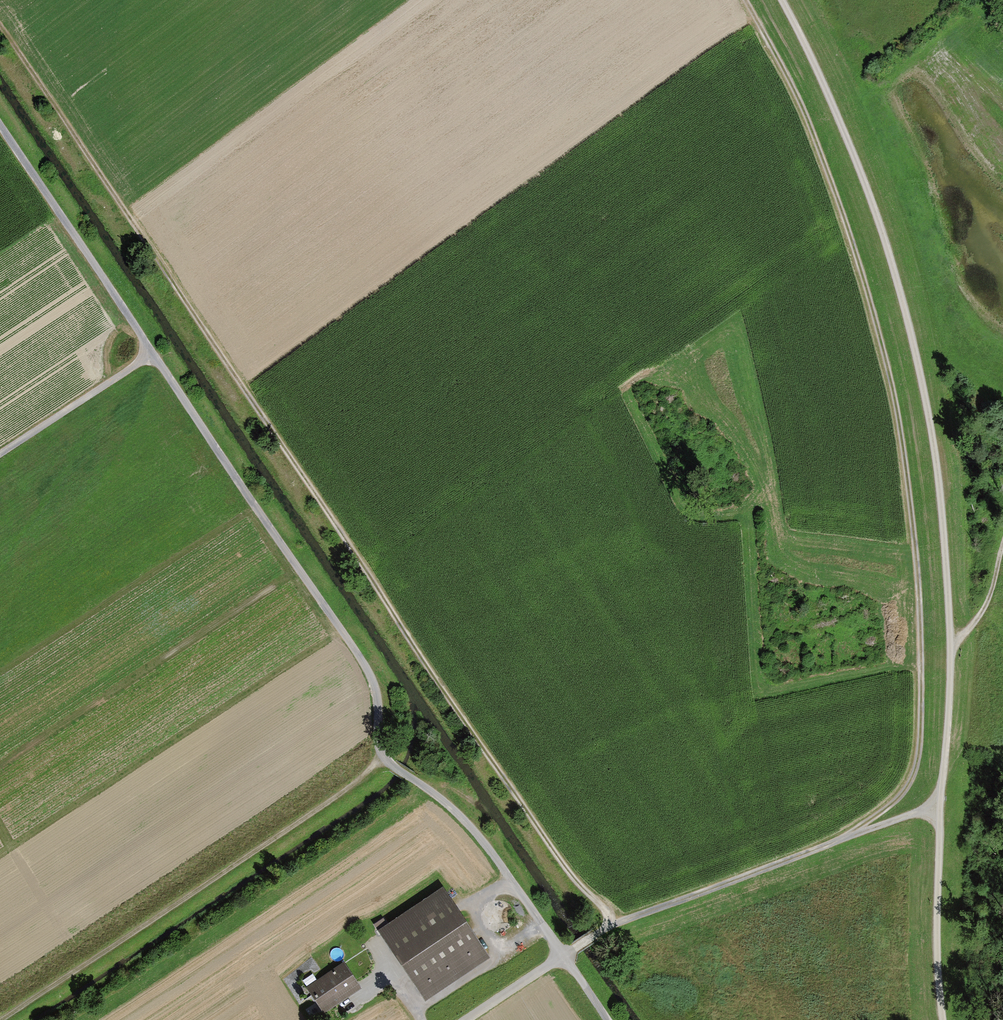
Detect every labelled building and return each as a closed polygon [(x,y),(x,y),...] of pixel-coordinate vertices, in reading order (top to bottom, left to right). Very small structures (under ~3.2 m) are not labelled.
[(442,890),(380,931),(424,997),(486,956),(442,890)] [(307,987),(324,1013),(360,989),(343,964),(307,987)]
